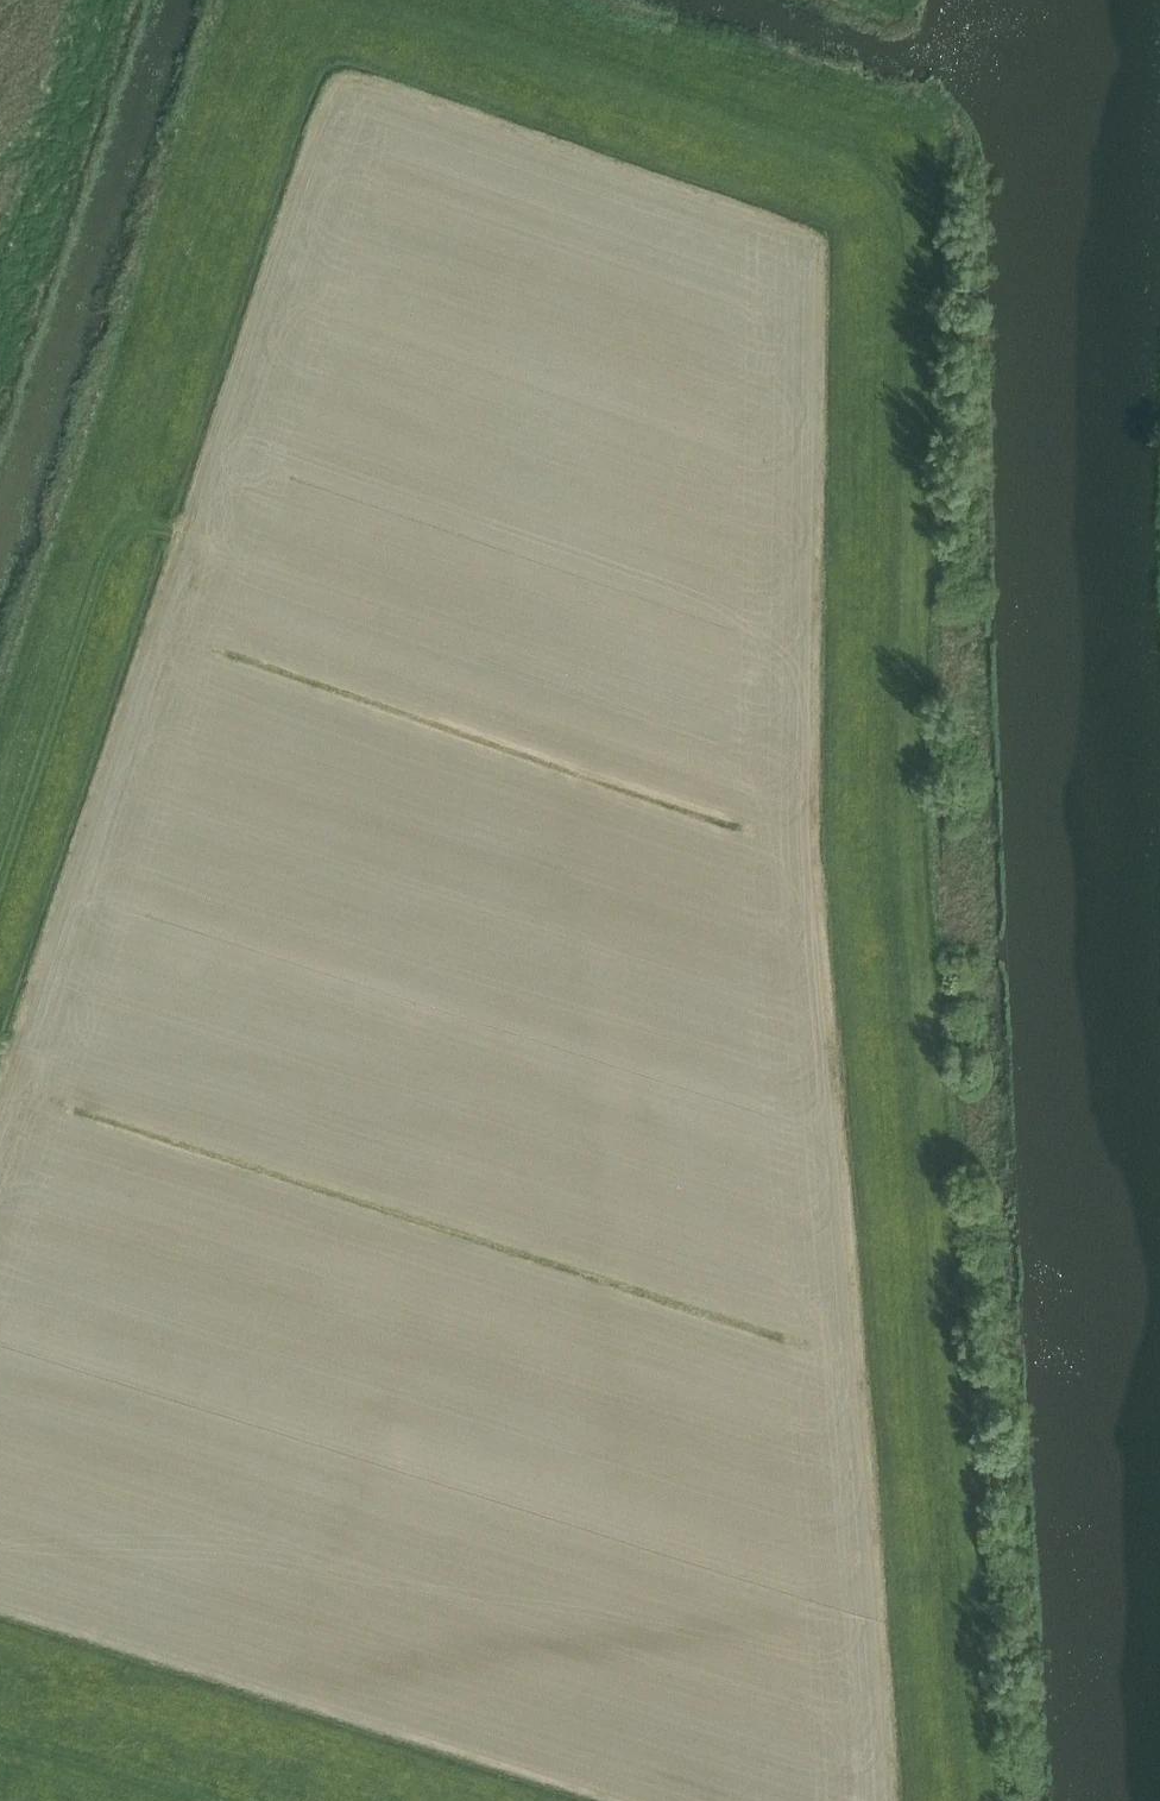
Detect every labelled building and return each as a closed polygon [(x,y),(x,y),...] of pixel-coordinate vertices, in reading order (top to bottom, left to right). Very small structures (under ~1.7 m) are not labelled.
[(831,208),(834,196),(810,190),(807,201),(831,208)]
